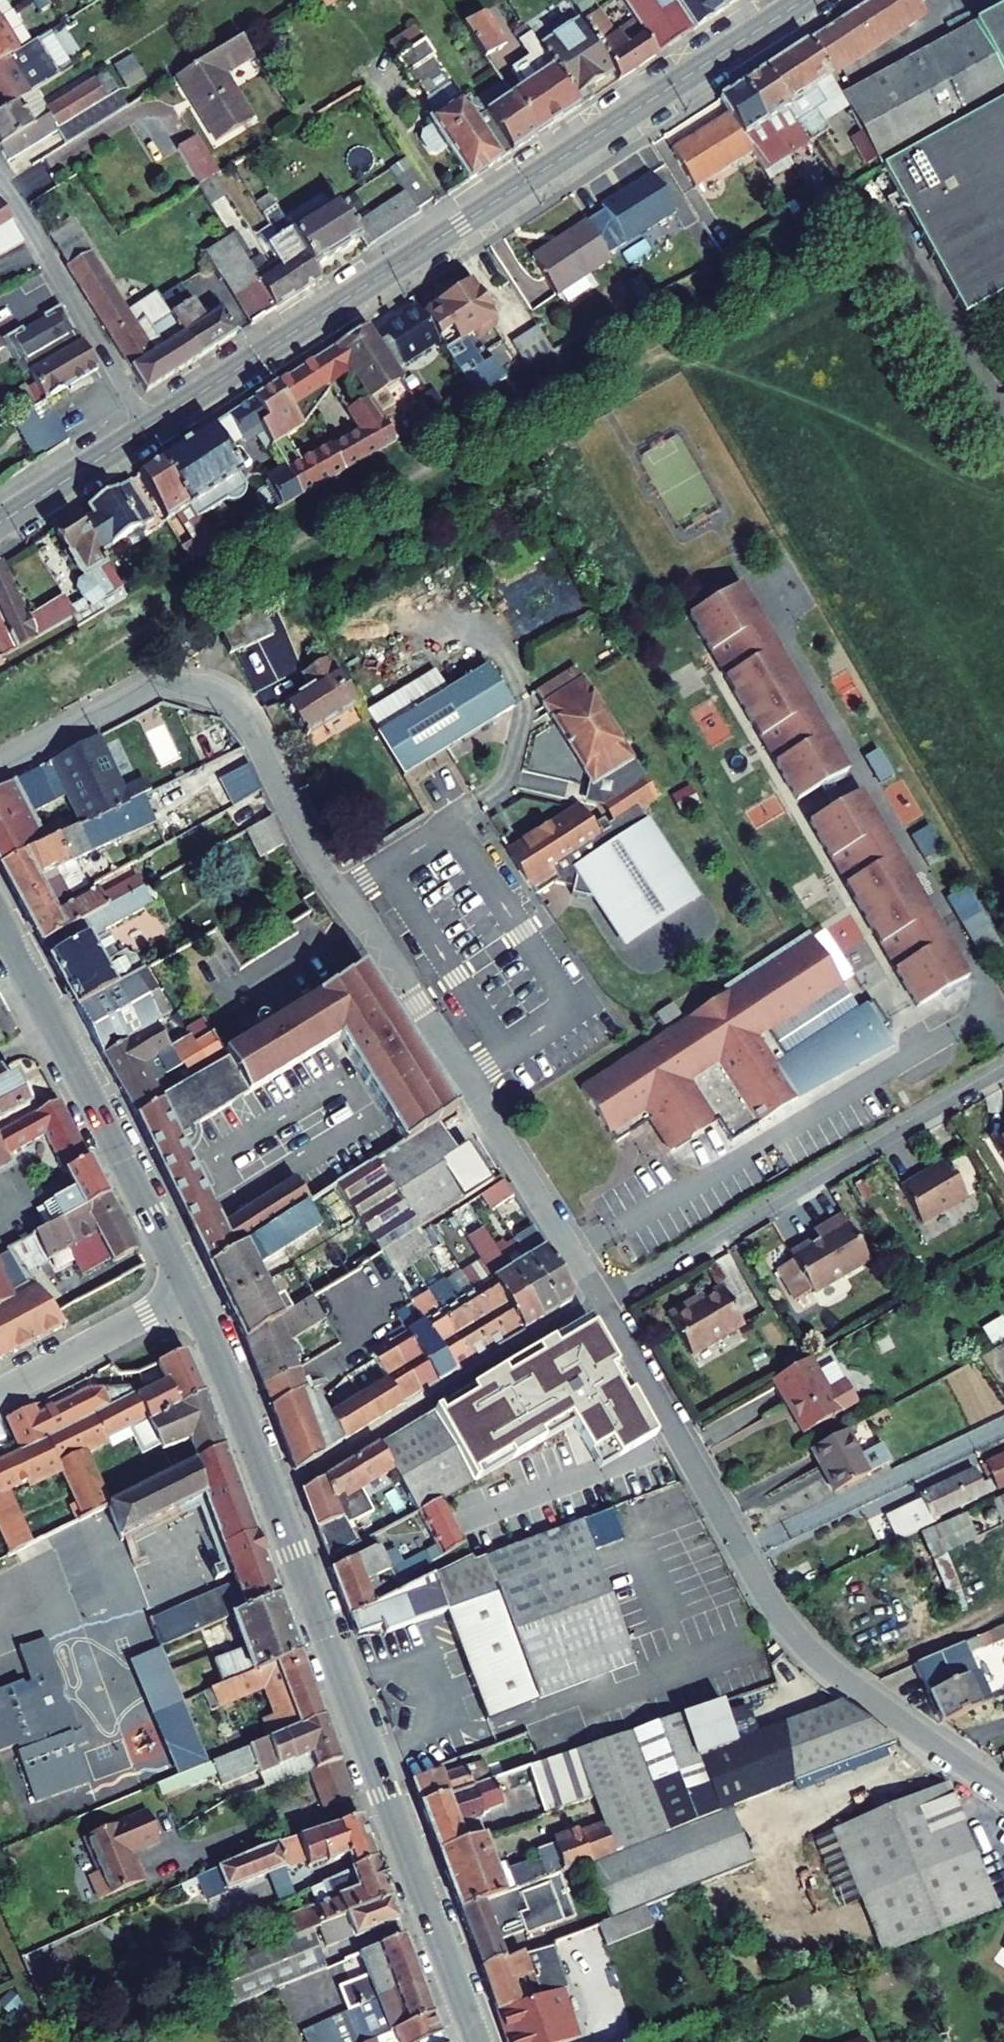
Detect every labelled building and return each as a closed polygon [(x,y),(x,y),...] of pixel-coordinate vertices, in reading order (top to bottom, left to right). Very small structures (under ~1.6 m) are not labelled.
[(11,11),(4,0),(0,0),(0,18),(11,11)] [(338,0),(318,0),(323,9),(338,0)] [(644,36),(657,55),(693,31),(673,0),(620,0),(644,36)] [(722,11),(715,0),(673,0),(693,31),(722,11)] [(722,11),(739,0),(715,0),(722,11)] [(835,25),(857,58),(924,15),(920,9),(921,8),(916,0),(873,0),(835,25)] [(1003,79),(1003,6),(969,25),(1003,79)] [(644,36),(627,47),(617,31),(615,32),(601,10),(581,24),(612,71),(618,80),(657,55),(644,36)] [(31,43),(11,11),(0,18),(0,62),(31,43)] [(463,26),(485,59),(500,50),(502,43),(483,13),(463,26)] [(612,71),(581,24),(579,21),(537,48),(577,108),(592,98),(586,89),(612,71)] [(830,77),(857,58),(835,25),(808,43),(830,77)] [(969,25),(841,95),(848,108),(861,132),(881,169),(883,168),(1003,102),(1003,79),(969,25)] [(513,34),(529,58),(510,71),(522,89),(509,97),(535,136),(577,108),(537,48),(523,27),(513,34)] [(500,160),(469,113),(413,28),(389,44),(398,58),(395,61),(413,87),(418,84),(428,99),(425,101),(426,110),(432,119),(427,122),(431,127),(421,134),(421,141),(429,153),(436,155),(445,149),(468,182),(500,160)] [(48,32),(31,43),(0,62),(0,112),(19,100),(70,68),(48,32)] [(176,77),(216,142),(253,120),(234,88),(226,75),(253,58),(241,38),(176,77)] [(815,87),(830,77),(808,43),(763,71),(810,144),(829,131),(824,124),(816,111),(826,104),(815,87)] [(127,89),(145,79),(132,56),(114,68),(127,89)] [(234,88),(262,72),(253,58),(226,75),(234,88)] [(788,158),(810,144),(763,71),(741,86),(788,158)] [(105,73),(45,109),(49,115),(33,124),(19,101),(19,100),(0,112),(0,151),(7,161),(56,129),(65,145),(126,108),(105,73)] [(841,95),(830,77),(815,87),(826,104),(816,111),(824,124),(848,108),(841,95)] [(491,109),(484,113),(480,106),(469,113),(500,160),(535,136),(509,97),(500,83),(482,96),(491,109)] [(770,169),(788,158),(741,86),(719,100),(728,114),(753,151),(771,179),(775,176),(770,169)] [(45,109),(34,91),(19,101),(33,124),(49,115),(45,109)] [(1003,192),(1003,102),(883,168),(905,208),(913,203),(928,230),(919,234),(921,237),(1003,192)] [(313,117),(307,108),(291,118),(297,127),(313,117)] [(753,151),(728,114),(671,150),(694,188),(753,151)] [(881,169),(861,132),(850,138),(869,175),(881,169)] [(185,164),(199,186),(215,176),(218,174),(196,139),(177,151),(185,164)] [(770,169),(775,176),(793,165),(788,158),(770,169)] [(415,212),(416,211),(431,201),(404,160),(388,171),(403,194),(403,193),(415,212)] [(175,170),(188,192),(198,187),(199,186),(185,164),(175,170)] [(674,211),(651,175),(625,191),(628,195),(621,199),(619,195),(601,206),(624,243),(674,211)] [(209,205),(227,195),(215,176),(199,186),(198,187),(209,205)] [(921,237),(964,315),(1003,294),(1003,192),(921,237)] [(366,251),(419,215),(416,211),(415,212),(403,193),(403,194),(352,227),(351,228),(360,239),(358,240),(366,251)] [(348,217),(361,208),(352,196),(339,204),(348,217)] [(277,239),(290,231),(268,197),(256,205),(277,239)] [(12,220),(0,202),(0,227),(12,220)] [(337,204),(336,202),(290,231),(314,268),(358,240),(360,239),(351,228),(352,227),(337,204)] [(913,203),(905,208),(919,234),(928,230),(913,203)] [(56,249),(78,233),(71,220),(48,237),(56,249)] [(590,289),(583,278),(610,260),(585,223),(559,240),(562,245),(535,263),(556,295),(560,293),(567,304),(590,289)] [(279,266),(297,295),(321,279),(314,268),(290,231),(277,239),(266,245),(279,266)] [(90,252),(78,233),(56,249),(66,267),(90,252)] [(230,237),(247,265),(252,262),(235,234),(230,237)] [(223,280),(247,265),(230,237),(205,252),(223,280)] [(156,293),(126,312),(90,252),(66,267),(65,268),(146,393),(198,359),(159,298),(156,293)] [(270,272),(260,256),(252,262),(247,265),(258,282),(275,309),(297,295),(279,266),(270,272)] [(886,262),(889,267),(899,262),(896,257),(886,262)] [(899,262),(889,267),(896,280),(906,274),(899,262)] [(223,280),(234,298),(235,297),(247,289),(258,282),(247,265),(223,280)] [(247,289),(264,317),(275,309),(258,282),(247,289)] [(221,312),(205,322),(202,318),(181,284),(159,298),(198,359),(236,335),(221,312)] [(471,285),(422,317),(439,342),(475,397),(490,388),(485,380),(490,378),(474,353),(466,339),(475,334),(478,340),(494,330),(495,322),(471,285)] [(252,324),(264,317),(247,289),(235,297),(252,324)] [(252,325),(252,324),(235,297),(234,298),(252,325)] [(44,401),(97,370),(81,342),(79,344),(73,334),(75,333),(59,306),(42,317),(44,320),(23,333),(21,329),(3,338),(19,366),(23,364),(35,385),(44,401)] [(205,322),(221,312),(218,307),(202,318),(205,322)] [(373,336),(395,370),(439,342),(422,317),(416,308),(373,336)] [(367,400),(401,379),(395,370),(373,336),(367,326),(332,349),(350,375),(367,400)] [(536,328),(527,334),(541,357),(551,351),(536,328)] [(527,367),(541,357),(527,334),(512,344),(527,367)] [(10,361),(0,345),(0,366),(10,361)] [(329,388),(350,375),(332,349),(315,360),(329,383),(327,384),(329,388)] [(315,360),(275,386),(302,427),(329,388),(327,384),(329,383),(315,360)] [(35,385),(27,390),(36,406),(44,401),(35,385)] [(275,386),(252,401),(266,422),(260,426),(271,447),(286,470),(301,497),(345,471),(332,447),(331,444),(300,462),(286,438),(302,427),(275,386)] [(26,388),(13,395),(23,414),(36,406),(27,390),(26,388)] [(434,388),(419,398),(429,413),(444,403),(434,388)] [(358,432),(380,419),(367,400),(346,414),(358,432)] [(69,443),(44,401),(36,406),(23,414),(12,420),(37,462),(69,443)] [(266,422),(252,401),(229,416),(244,439),(254,433),(265,451),(271,447),(260,426),(266,422)] [(224,452),(244,439),(229,416),(209,429),(224,452)] [(395,442),(380,419),(358,432),(332,447),(345,471),(395,442)] [(224,452),(209,429),(159,462),(196,519),(226,500),(226,501),(231,502),(233,502),(239,501),(242,498),(244,495),(244,493),(244,492),(245,490),(244,489),(246,488),(224,452)] [(197,539),(181,548),(189,561),(213,546),(196,519),(159,462),(138,476),(166,522),(178,514),(187,531),(192,531),(197,539)] [(301,497),(286,470),(269,480),(284,506),(301,497)] [(129,481),(87,509),(91,515),(78,523),(98,554),(148,523),(154,519),(129,481)] [(87,509),(74,517),(78,523),(91,515),(87,509)] [(78,523),(74,517),(53,530),(67,551),(64,553),(71,563),(73,561),(83,577),(77,581),(75,587),(82,598),(70,606),(77,616),(71,619),(77,627),(126,597),(105,565),(98,554),(78,523)] [(105,565),(155,533),(148,523),(98,554),(105,565)] [(170,530),(159,536),(167,549),(178,543),(170,530)] [(35,639),(31,630),(0,564),(0,617),(15,650),(35,639)] [(740,587),(689,616),(797,801),(847,772),(740,587)] [(35,639),(71,619),(77,616),(70,606),(31,630),(35,639)] [(276,606),(262,613),(269,629),(283,623),(276,606)] [(236,632),(243,648),(272,634),(269,629),(262,613),(233,627),(236,632)] [(10,654),(15,650),(0,617),(0,659),(10,654)] [(236,632),(221,639),(229,655),(243,648),(236,632)] [(10,654),(0,659),(0,665),(12,659),(10,654)] [(357,705),(329,658),(303,673),(311,687),(285,703),(305,736),(357,705)] [(403,777),(513,708),(487,666),(448,691),(435,670),(404,689),(417,710),(377,735),(403,777)] [(595,836),(577,808),(534,837),(537,842),(512,858),(511,858),(536,895),(559,880),(573,883),(571,895),(591,899),(627,906),(656,888),(658,891),(682,875),(658,839),(655,841),(636,811),(656,798),(575,667),(535,692),(543,705),(542,705),(592,785),(588,799),(599,802),(614,823),(608,827),(603,819),(596,824),(601,832),(595,836)] [(72,793),(74,793),(88,824),(137,800),(106,734),(56,759),(72,793)] [(865,759),(880,785),(893,777),(878,751),(865,759)] [(6,864),(54,841),(39,811),(72,793),(56,759),(0,789),(0,852),(6,864)] [(256,762),(228,776),(241,803),(269,789),(256,762)] [(96,884),(82,858),(163,818),(152,793),(137,800),(88,824),(54,841),(6,864),(35,916),(66,900),(96,884)] [(860,794),(809,823),(917,1008),(968,979),(860,794)] [(279,815),(254,828),(267,855),(293,842),(279,815)] [(184,835),(173,816),(162,822),(172,841),(184,835)] [(509,853),(512,858),(537,842),(534,837),(509,853)] [(49,941),(151,885),(144,873),(106,893),(103,887),(69,905),(66,900),(35,916),(49,941)] [(697,900),(682,875),(658,891),(656,888),(627,906),(591,899),(623,949),(697,900)] [(167,897),(158,881),(151,885),(160,901),(167,897)] [(142,973),(146,970),(144,967),(146,962),(142,954),(136,953),(134,949),(126,954),(121,944),(123,943),(116,930),(114,931),(112,928),(160,901),(151,885),(49,941),(83,1004),(123,982),(123,983),(142,973)] [(331,902),(318,911),(325,921),(338,913),(331,902)] [(962,925),(981,959),(1001,947),(981,914),(962,925)] [(234,945),(248,966),(257,960),(243,940),(234,945)] [(671,1154),(718,1123),(731,1144),(890,1042),(883,1031),(889,1027),(873,1003),(786,1060),(769,1034),(842,987),(813,941),(727,996),(736,1011),(701,1033),(692,1019),(581,1090),(616,1144),(650,1122),(671,1154)] [(372,965),(230,1051),(254,1091),(345,1035),(410,1140),(442,1120),(465,1106),(372,965)] [(96,1028),(155,997),(142,973),(123,983),(123,982),(83,1004),(96,1028)] [(96,1028),(111,1055),(163,1023),(168,1020),(155,997),(96,1028)] [(174,1041),(163,1023),(111,1055),(144,1115),(169,1099),(168,1098),(147,1060),(187,1039),(185,1035),(174,1041)] [(185,1035),(187,1039),(196,1033),(194,1030),(185,1035)] [(168,1098),(217,1070),(213,1062),(196,1033),(187,1039),(147,1060),(168,1098)] [(217,1070),(236,1102),(254,1091),(230,1051),(213,1062),(217,1070)] [(316,1200),(301,1176),(229,1222),(224,1212),(195,1150),(197,1149),(199,1148),(200,1147),(202,1145),(204,1141),(204,1140),(205,1139),(206,1136),(206,1134),(206,1133),(206,1131),(205,1129),(204,1126),(202,1123),(236,1102),(217,1070),(168,1098),(169,1099),(144,1115),(199,1229),(216,1263),(314,1201),(316,1200)] [(29,1106),(15,1078),(4,1083),(0,1075),(0,1121),(29,1106)] [(10,1159),(7,1155),(44,1135),(63,1173),(88,1161),(58,1101),(34,1114),(35,1115),(0,1134),(0,1165),(10,1159)] [(426,1226),(498,1180),(474,1141),(461,1149),(442,1120),(410,1140),(344,1182),(387,1250),(426,1226)] [(990,1143),(1003,1166),(1003,1134),(990,1143)] [(966,1150),(900,1189),(921,1224),(987,1185),(966,1150)] [(97,1179),(88,1161),(63,1173),(72,1191),(97,1179)] [(501,1205),(521,1193),(511,1177),(488,1192),(498,1207),(501,1205)] [(107,1197),(97,1179),(72,1191),(50,1203),(60,1221),(107,1197)] [(530,1208),(521,1193),(501,1205),(511,1220),(530,1208)] [(74,1263),(81,1275),(109,1260),(112,1264),(136,1250),(107,1197),(60,1221),(33,1236),(47,1262),(50,1260),(73,1247),(75,1251),(69,1254),(74,1263)] [(328,1224),(314,1201),(216,1263),(233,1298),(272,1279),(265,1264),(328,1224)] [(813,1232),(818,1241),(840,1277),(868,1260),(842,1216),(813,1232)] [(441,1223),(429,1230),(440,1247),(452,1240),(441,1223)] [(577,1301),(579,1288),(539,1223),(521,1235),(523,1238),(566,1307),(577,1301)] [(429,1230),(426,1226),(387,1250),(401,1272),(408,1268),(440,1247),(429,1230)] [(503,1244),(496,1234),(486,1240),(498,1259),(500,1258),(502,1262),(493,1267),(531,1328),(549,1318),(503,1244)] [(7,1250),(25,1274),(47,1262),(33,1236),(7,1250)] [(566,1307),(523,1238),(513,1244),(510,1239),(503,1244),(549,1318),(566,1307)] [(840,1277),(818,1241),(809,1246),(809,1245),(790,1256),(793,1261),(777,1270),(794,1300),(811,1291),(812,1294),(840,1277)] [(57,1272),(74,1263),(69,1254),(75,1251),(73,1247),(50,1260),(57,1272)] [(493,1267),(488,1258),(471,1268),(514,1338),(531,1328),(493,1267)] [(426,1297),(408,1268),(401,1272),(422,1306),(428,1302),(425,1298),(426,1297)] [(496,1349),(514,1338),(471,1268),(453,1279),(456,1284),(465,1298),(496,1349)] [(11,1298),(9,1292),(0,1277),(0,1304),(11,1298)] [(281,1297),(272,1279),(233,1298),(252,1337),(298,1308),(289,1293),(281,1297)] [(31,1281),(9,1292),(11,1298),(0,1304),(0,1359),(64,1324),(31,1281)] [(465,1298),(456,1284),(445,1291),(442,1286),(436,1289),(448,1309),(479,1359),(496,1349),(465,1298)] [(688,1303),(667,1315),(691,1355),(742,1325),(720,1288),(690,1306),(688,1303)] [(295,1340),(333,1317),(320,1294),(312,1300),(298,1308),(252,1337),(270,1384),(305,1366),(295,1340)] [(422,1324),(411,1306),(404,1311),(406,1315),(405,1316),(410,1324),(414,1330),(397,1340),(428,1390),(462,1369),(431,1318),(422,1324)] [(462,1369),(479,1359),(448,1309),(431,1318),(462,1369)] [(400,1330),(393,1335),(396,1340),(397,1340),(414,1330),(410,1324),(400,1330)] [(604,1367),(583,1330),(546,1351),(542,1345),(529,1353),(533,1360),(498,1380),(493,1372),(460,1392),(463,1397),(431,1415),(464,1473),(499,1453),(503,1460),(533,1443),(528,1434),(560,1416),(581,1453),(601,1442),(610,1458),(646,1437),(622,1396),(615,1400),(598,1371),(604,1367)] [(428,1390),(397,1340),(396,1340),(379,1351),(337,1414),(327,1396),(325,1395),(324,1394),(323,1394),(323,1393),(319,1393),(317,1395),(314,1390),(319,1386),(317,1381),(312,1384),(278,1403),(302,1469),(330,1451),(329,1451),(428,1390)] [(142,1387),(100,1389),(109,1407),(133,1395),(148,1423),(203,1393),(185,1352),(157,1364),(163,1377),(166,1383),(145,1393),(142,1387)] [(793,1415),(803,1433),(857,1402),(845,1381),(827,1391),(809,1358),(772,1379),(789,1409),(790,1408),(794,1415),(793,1415)] [(309,1376),(305,1366),(270,1384),(274,1395),(278,1403),(312,1384),(309,1376)] [(145,1393),(166,1383),(163,1377),(142,1387),(145,1393)] [(109,1407),(100,1389),(88,1389),(37,1414),(33,1406),(5,1419),(20,1452),(46,1440),(109,1407)] [(20,1452),(0,1462),(0,1495),(7,1492),(59,1468),(57,1464),(82,1452),(107,1440),(129,1428),(133,1437),(142,1454),(160,1445),(163,1450),(189,1441),(196,1461),(223,1448),(203,1393),(148,1423),(133,1395),(109,1407),(46,1440),(20,1452)] [(433,1411),(309,1488),(323,1525),(352,1513),(359,1509),(369,1488),(365,1482),(390,1466),(417,1511),(439,1499),(471,1481),(464,1473),(431,1415),(433,1411)] [(129,1428),(107,1440),(111,1449),(133,1437),(129,1428)] [(846,1430),(810,1449),(834,1492),(869,1473),(859,1455),(846,1430)] [(881,1444),(859,1455),(869,1473),(890,1461),(881,1444)] [(226,1587),(237,1613),(279,1596),(223,1448),(196,1461),(108,1505),(107,1506),(119,1538),(203,1497),(236,1583),(226,1587)] [(100,1489),(82,1452),(57,1464),(59,1468),(75,1501),(100,1489)] [(986,1464),(990,1473),(998,1489),(1003,1487),(1003,1455),(986,1464)] [(986,1475),(990,1473),(986,1464),(982,1466),(986,1475)] [(936,1523),(934,1520),(993,1491),(988,1481),(981,1484),(973,1469),(921,1495),(923,1499),(935,1524),(936,1523)] [(107,1506),(108,1505),(100,1489),(75,1501),(76,1502),(67,1507),(74,1522),(107,1506)] [(8,1555),(31,1544),(7,1492),(0,1495),(0,1538),(8,1555)] [(992,1502),(1001,1522),(1003,1521),(1003,1496),(992,1502)] [(417,1511),(437,1546),(410,1562),(397,1541),(387,1546),(397,1567),(402,1577),(463,1544),(439,1499),(417,1511)] [(935,1524),(923,1499),(886,1517),(898,1541),(935,1524)] [(330,1542),(359,1526),(352,1513),(323,1525),(330,1542)] [(481,1557),(527,1648),(621,1602),(601,1549),(608,1546),(596,1516),(493,1555),(493,1553),(481,1557)] [(954,1613),(968,1607),(943,1550),(970,1538),(961,1516),(920,1534),(954,1613)] [(330,1542),(335,1557),(367,1540),(359,1526),(330,1542)] [(383,1574),(397,1567),(387,1546),(386,1545),(382,1547),(381,1545),(338,1566),(357,1614),(381,1602),(372,1580),(383,1574)] [(621,1602),(527,1648),(481,1557),(479,1554),(403,1591),(381,1602),(357,1614),(364,1632),(388,1623),(390,1631),(454,1609),(494,1717),(547,1697),(547,1696),(643,1660),(621,1602)] [(216,1582),(226,1578),(222,1569),(213,1572),(216,1582)] [(381,1602),(403,1591),(397,1580),(387,1583),(383,1574),(372,1580),(381,1602)] [(226,1587),(190,1602),(202,1629),(232,1615),(237,1613),(226,1587)] [(213,1662),(221,1686),(300,1654),(279,1596),(237,1613),(232,1615),(245,1650),(213,1662)] [(202,1629),(190,1602),(149,1620),(161,1647),(202,1629)] [(977,1638),(982,1649),(1003,1639),(1003,1626),(977,1638)] [(18,1745),(20,1752),(17,1753),(34,1803),(89,1783),(76,1747),(87,1743),(83,1730),(78,1731),(70,1706),(64,1708),(58,1689),(63,1687),(46,1638),(18,1648),(30,1684),(23,1686),(22,1682),(0,1690),(0,1751),(18,1745)] [(982,1649),(977,1638),(963,1644),(976,1671),(987,1666),(979,1650),(982,1649)] [(775,1660),(784,1652),(775,1643),(767,1650),(775,1660)] [(976,1671),(963,1644),(915,1665),(942,1723),(992,1700),(985,1684),(982,1685),(976,1671)] [(153,1716),(184,1703),(183,1702),(161,1648),(130,1661),(153,1716)] [(221,1686),(204,1693),(211,1712),(264,1689),(273,1715),(262,1719),(270,1739),(324,1717),(300,1654),(221,1686)] [(725,1714),(722,1702),(681,1715),(694,1757),(734,1744),(725,1714)] [(896,1743),(842,1703),(784,1723),(793,1783),(896,1743)] [(681,1715),(575,1752),(593,1798),(605,1830),(614,1853),(729,1808),(793,1783),(784,1723),(758,1733),(749,1706),(725,1714),(734,1744),(694,1757),(681,1715)] [(309,1772),(340,1760),(324,1717),(270,1739),(210,1764),(157,1785),(161,1796),(216,1774),(221,1785),(256,1770),(264,1787),(309,1772)] [(482,1813),(513,1802),(537,1794),(544,1815),(593,1798),(575,1752),(490,1780),(420,1805),(438,1852),(465,1842),(460,1829),(478,1823),(482,1813)] [(322,1809),(354,1797),(340,1760),(309,1772),(322,1809)] [(420,1805),(490,1780),(484,1760),(442,1775),(441,1771),(412,1781),(420,1805)] [(997,1908),(946,1784),(817,1836),(844,1905),(860,1898),(883,1954),(997,1908)] [(614,1853),(601,1858),(623,1916),(645,1907),(695,1887),(752,1864),(729,1808),(614,1853)] [(98,1900),(144,1881),(136,1862),(132,1864),(128,1854),(159,1841),(147,1812),(83,1839),(97,1873),(89,1877),(98,1900)] [(258,1850),(180,1885),(183,1890),(200,1882),(208,1901),(227,1893),(226,1890),(284,1867),(306,1860),(308,1866),(326,1859),(327,1863),(347,1855),(354,1869),(377,1860),(361,1818),(258,1850)] [(465,1842),(438,1852),(459,1910),(557,1874),(562,1872),(562,1873),(587,1863),(601,1858),(614,1853),(605,1830),(581,1838),(580,1835),(535,1850),(539,1861),(530,1863),(530,1862),(506,1871),(503,1863),(495,1867),(484,1836),(465,1842)] [(611,1921),(623,1916),(601,1858),(587,1863),(611,1921)] [(299,1979),(324,1968),(309,1932),(319,1928),(318,1927),(392,1900),(377,1860),(354,1869),(321,1884),(328,1902),(316,1905),(287,1915),(295,1937),(241,1959),(244,1967),(206,1984),(219,2011),(276,1988),(299,1979)] [(574,1918),(557,1874),(459,1910),(475,1951),(497,1941),(523,1932),(525,1936),(574,1918)] [(321,1884),(310,1890),(316,1905),(328,1902),(321,1884)] [(392,1900),(318,1927),(319,1928),(326,1947),(354,1937),(355,1938),(400,1922),(392,1900)] [(611,1921),(598,1925),(606,1945),(653,1927),(645,1907),(623,1916),(611,1921)] [(339,1987),(348,2011),(378,2000),(377,1999),(393,1992),(392,1991),(415,1982),(408,1961),(412,1960),(404,1938),(360,1955),(368,1976),(339,1987)] [(503,1957),(497,1941),(475,1951),(481,1967),(503,1957)] [(508,2041),(568,2041),(576,2039),(560,1993),(568,1990),(553,1945),(523,1954),(540,1997),(498,2011),(508,2041)] [(481,1967),(496,2011),(498,2011),(540,1997),(523,1954),(522,1953),(504,1961),(503,1957),(481,1967)] [(415,1982),(419,1981),(412,1960),(408,1961),(415,1982)] [(299,1979),(276,1988),(279,1995),(302,1986),(299,1979)] [(419,1981),(415,1982),(392,1991),(393,1992),(377,1999),(378,2000),(348,2011),(361,2041),(370,2041),(406,2027),(405,2026),(432,2016),(419,1981)] [(794,2008),(810,2002),(806,1991),(790,1997),(794,2008)] [(13,2018),(24,2006),(9,1993),(0,2004),(0,2007),(13,2018)] [(333,2041),(361,2041),(348,2011),(325,2021),(333,2041)] [(440,2035),(432,2016),(405,2026),(406,2027),(370,2041),(426,2041),(440,2035)] [(325,2021),(301,2032),(306,2041),(333,2041),(325,2021)]
